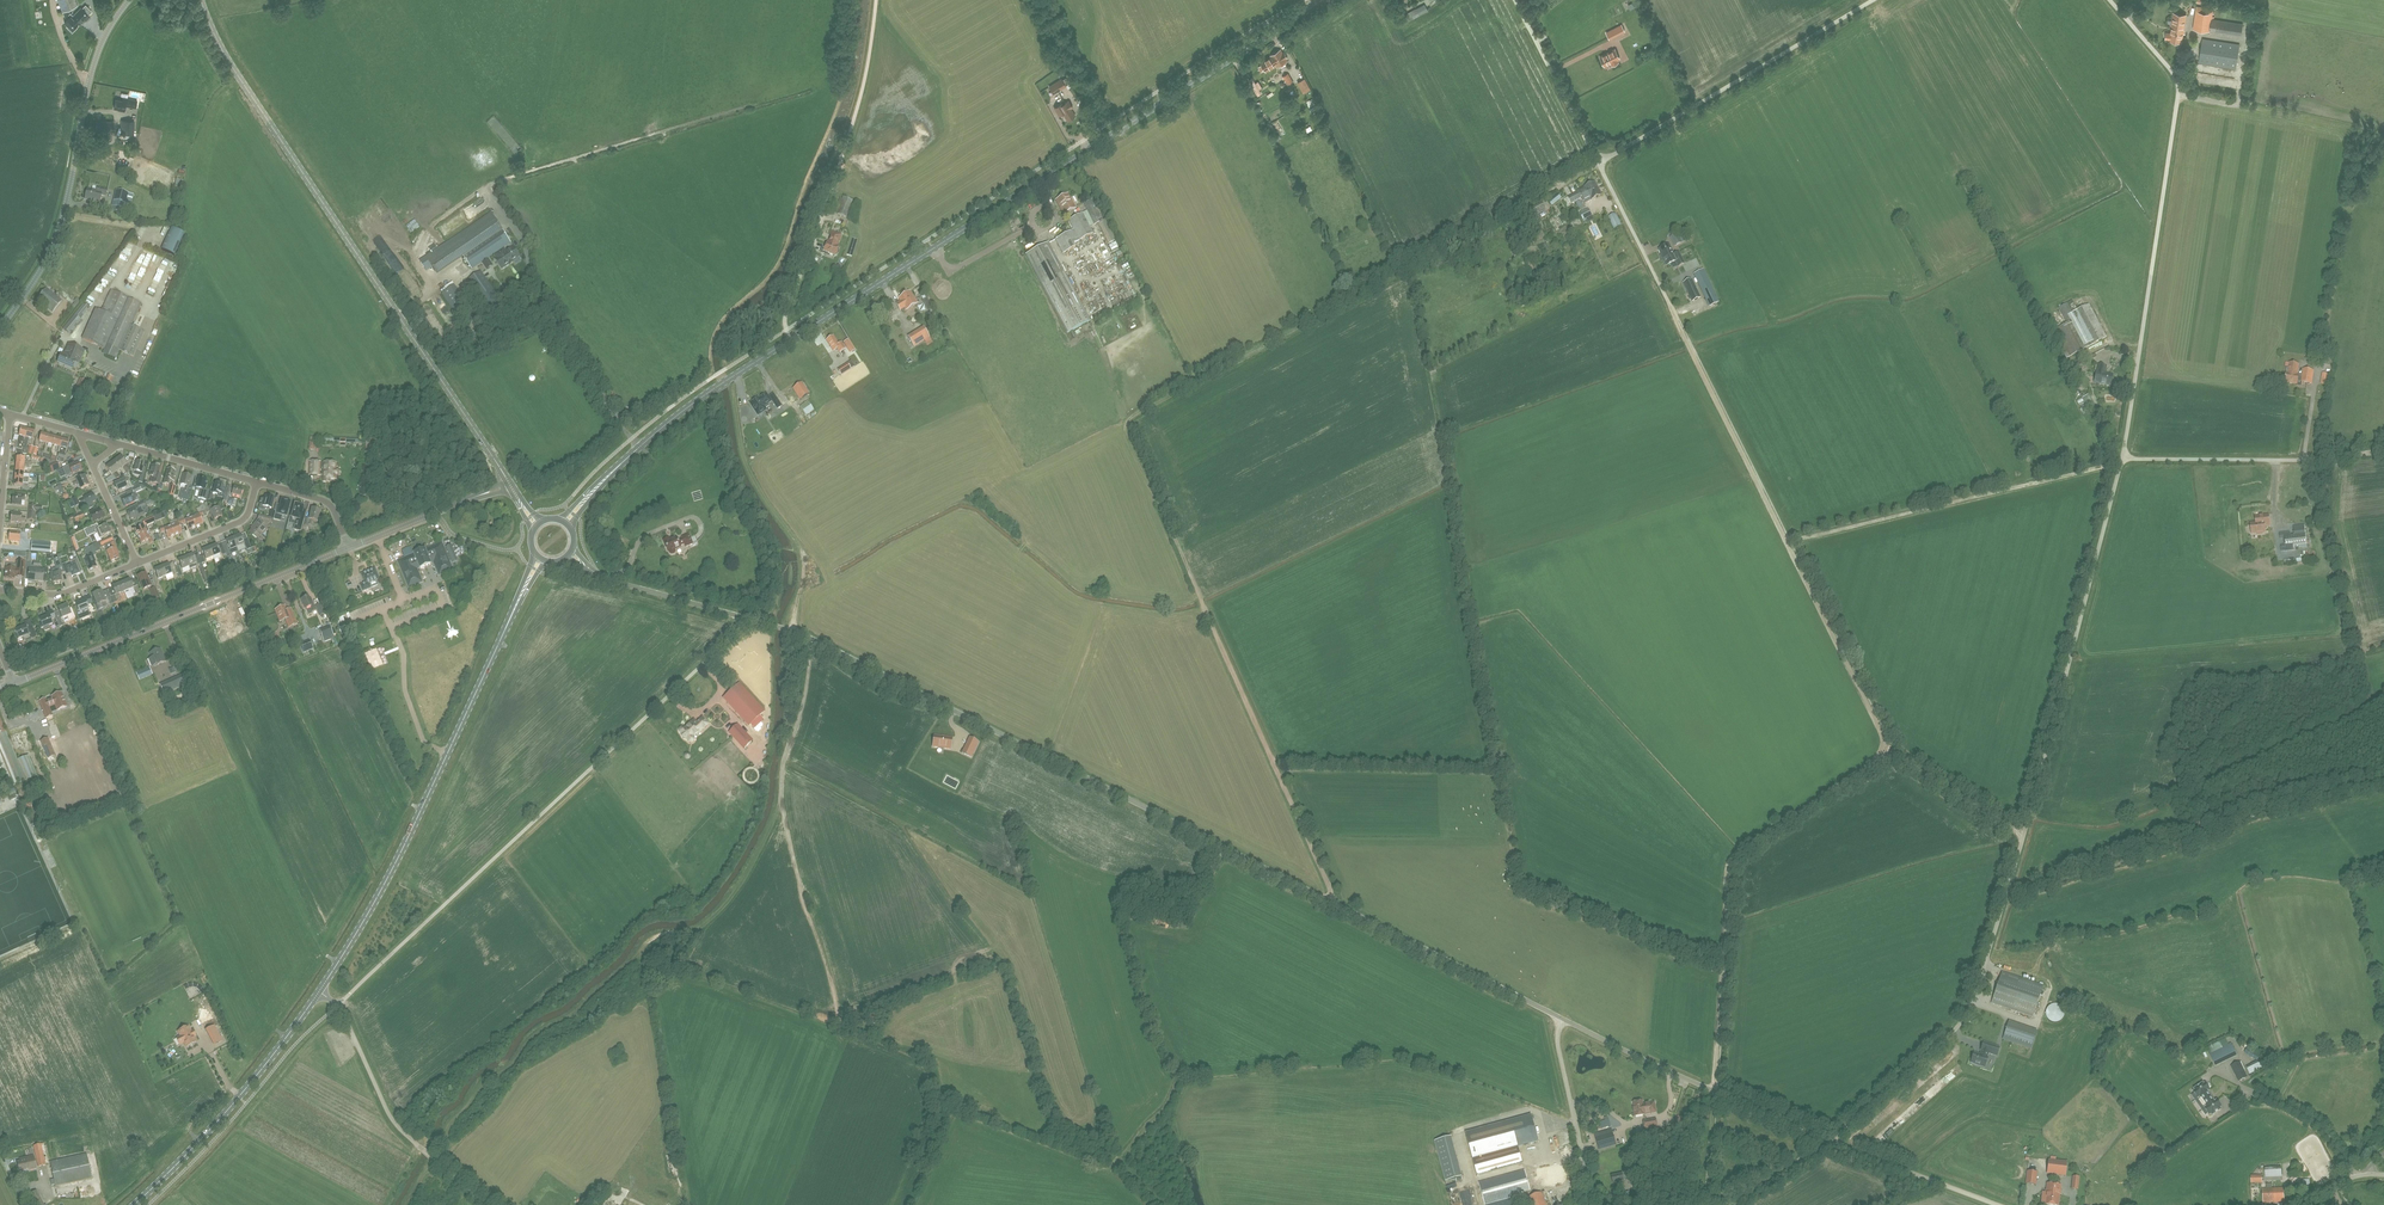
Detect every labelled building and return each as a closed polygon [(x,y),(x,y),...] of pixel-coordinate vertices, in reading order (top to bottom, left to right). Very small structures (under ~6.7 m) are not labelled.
[(61,12),(62,12),(65,18),(69,14),(67,10),(77,6),(74,0),(56,0),(61,12)] [(1406,22),(1410,20),(1427,11),(1424,4),(1403,15),(1406,22)] [(33,8),(34,16),(50,14),(50,6),(33,8)] [(67,20),(64,23),(68,27),(67,28),(72,32),(77,28),(75,26),(78,23),(79,25),(85,19),(86,20),(90,16),(80,7),(73,15),(70,13),(69,14),(65,18),(67,20)] [(2212,19),(2213,9),(2197,7),(2193,29),(2210,32),(2210,27),(2241,32),(2243,24),(2212,19)] [(2173,21),(2172,27),(2171,34),(2166,33),(2166,39),(2170,40),(2170,41),(2182,42),(2186,15),(2173,13),(2172,21),(2173,21)] [(1621,25),(1613,29),(1607,33),(1609,39),(1624,31),(1621,25)] [(2239,45),(2209,40),(2203,39),(2199,63),(2236,69),(2239,45)] [(1615,49),(1600,57),(1605,66),(1611,63),(1612,65),(1618,62),(1617,60),(1619,58),(1615,49)] [(1262,65),(1258,67),(1261,71),(1264,69),(1265,71),(1276,65),(1277,67),(1287,61),(1286,59),(1287,58),(1285,54),(1284,53),(1282,53),(1280,50),(1271,56),(1271,57),(1260,63),(1262,65)] [(2228,69),(2226,76),(2236,78),(2237,71),(2228,69)] [(1292,82),(1287,74),(1282,77),(1287,85),(1292,82)] [(1257,95),(1261,93),(1259,90),(1255,83),(1252,78),(1248,81),(1250,83),(1247,85),(1250,89),(1252,88),(1257,95)] [(1049,87),(1053,94),(1066,86),(1061,79),(1049,87)] [(1297,83),(1303,93),(1310,90),(1304,79),(1297,83)] [(116,100),(114,108),(118,109),(118,110),(124,111),(125,106),(136,108),(137,101),(126,99),(123,98),(123,101),(116,100)] [(1073,117),(1075,116),(1070,109),(1072,107),(1068,100),(1062,104),(1062,103),(1054,108),(1058,116),(1062,113),(1067,121),(1069,120),(1070,120),(1073,118),(1073,117)] [(122,121),(122,134),(124,134),(130,134),(131,134),(132,121),(122,121)] [(96,122),(96,131),(106,131),(106,139),(111,139),(112,132),(113,132),(113,122),(96,122)] [(1578,191),(1581,197),(1588,194),(1588,193),(1596,189),(1598,187),(1595,182),(1578,191)] [(1588,194),(1581,197),(1584,203),(1601,194),(1598,187),(1596,189),(1588,193),(1588,194)] [(105,196),(107,190),(98,188),(97,192),(88,189),(85,199),(100,203),(101,195),(105,196)] [(128,216),(134,195),(116,190),(111,212),(128,216)] [(1571,204),(1581,198),(1578,192),(1568,197),(1571,204)] [(1562,198),(1558,193),(1548,202),(1552,206),(1562,198)] [(1063,214),(1075,208),(1068,194),(1056,200),(1063,214)] [(844,197),(837,214),(846,217),(852,201),(844,197)] [(1082,213),(1089,227),(1093,224),(1094,225),(1098,223),(1109,244),(1116,241),(1105,220),(1103,221),(1092,199),(1083,204),(1087,211),(1082,213)] [(1534,214),(1546,208),(1543,202),(1531,209),(1526,212),(1534,227),(1539,224),(1534,214)] [(1583,221),(1592,216),(1589,209),(1579,214),(1583,221)] [(1092,233),(1089,227),(1082,213),(1069,220),(1074,230),(1055,239),(1063,253),(1075,247),(1074,243),(1092,233)] [(491,214),(426,258),(434,271),(461,253),(463,257),(471,269),(510,243),(493,217),(491,214)] [(1614,229),(1621,226),(1615,214),(1608,217),(1614,229)] [(1571,223),(1560,230),(1563,236),(1570,233),(1568,230),(1574,227),(1571,223)] [(174,255),(184,234),(171,228),(161,250),(174,255)] [(837,246),(841,235),(832,232),(828,242),(827,242),(825,248),(822,247),(820,252),(834,257),(835,255),(839,246),(837,246)] [(1675,246),(1681,243),(1677,234),(1671,237),(1675,246)] [(1120,251),(1120,248),(1118,242),(1111,245),(1114,253),(1120,251)] [(1048,243),(1025,255),(1066,333),(1089,321),(1048,243)] [(1669,257),(1674,255),(1669,244),(1659,249),(1662,257),(1668,254),(1669,257)] [(502,269),(509,264),(510,265),(513,263),(513,262),(517,259),(517,258),(519,257),(513,247),(506,252),(504,249),(494,255),(497,258),(495,259),(502,269)] [(1662,257),(1667,266),(1676,261),(1678,266),(1684,264),(1679,252),(1674,255),(1669,257),(1668,254),(1662,257)] [(483,263),(487,270),(493,266),(489,259),(483,263)] [(1710,307),(1719,302),(1703,270),(1694,274),(1710,307)] [(481,271),(467,280),(479,299),(484,296),(492,308),(495,314),(506,307),(501,301),(481,271)] [(1683,282),(1686,288),(1692,301),(1700,298),(1691,279),(1683,282)] [(454,285),(442,294),(456,314),(468,306),(454,285)] [(61,301),(47,289),(37,300),(52,312),(61,301)] [(129,326),(139,303),(111,290),(103,307),(101,312),(96,309),(82,339),(104,349),(107,350),(105,354),(116,359),(120,350),(134,356),(144,333),(129,326)] [(899,298),(900,301),(896,304),(900,310),(904,307),(906,310),(917,303),(910,291),(899,298)] [(2072,301),(2068,303),(2059,308),(2067,323),(2052,331),(2067,358),(2106,337),(2089,304),(2077,310),(2072,301)] [(80,320),(89,309),(84,304),(63,329),(70,335),(81,321),(80,320)] [(933,342),(924,329),(909,338),(914,346),(924,340),(927,346),(933,342)] [(840,352),(845,349),(842,343),(839,344),(833,336),(826,340),(833,351),(837,349),(840,352)] [(851,353),(856,350),(849,339),(844,342),(851,353)] [(79,363),(84,351),(69,344),(63,356),(61,355),(57,363),(72,369),(75,362),(79,363)] [(851,369),(847,363),(838,370),(842,375),(851,369)] [(2288,373),(2286,373),(2285,382),(2297,384),(2298,381),(2302,382),(2311,384),(2313,371),(2304,369),(2302,378),(2298,377),(2299,375),(2297,375),(2298,364),(2290,363),(2289,368),(2288,368),(2287,369),(2287,371),(2288,372),(2288,373)] [(2110,386),(2112,376),(2105,374),(2106,366),(2098,365),(2097,372),(2095,383),(2110,386)] [(82,391),(85,384),(86,381),(81,378),(79,382),(76,388),(82,391)] [(800,400),(810,394),(802,382),(792,388),(800,400)] [(764,406),(771,401),(776,409),(781,406),(773,394),(769,397),(766,393),(759,398),(758,397),(750,403),(758,415),(766,410),(764,406)] [(806,416),(814,410),(808,401),(800,406),(806,416)] [(22,448),(28,430),(21,428),(16,443),(16,453),(21,454),(22,448)] [(26,449),(27,447),(29,439),(32,440),(34,432),(28,430),(22,448),(26,449)] [(46,443),(48,435),(41,434),(39,442),(46,443)] [(53,446),(56,438),(48,435),(46,443),(53,446)] [(56,438),(53,446),(57,447),(56,452),(59,453),(60,448),(60,447),(62,440),(56,438)] [(62,440),(60,447),(60,448),(58,457),(57,461),(56,462),(59,462),(60,459),(64,460),(65,455),(67,449),(69,442),(62,440)] [(17,457),(16,464),(32,466),(37,466),(37,462),(32,462),(32,464),(31,464),(31,462),(25,462),(25,458),(22,458),(23,454),(21,454),(17,453),(17,457)] [(114,462),(120,470),(122,467),(127,474),(130,473),(132,466),(129,466),(128,466),(126,465),(127,464),(121,456),(114,462)] [(56,462),(45,459),(51,473),(59,469),(56,462)] [(138,482),(139,482),(142,484),(145,476),(148,466),(144,465),(144,463),(141,463),(141,461),(138,461),(138,462),(137,462),(134,471),(137,472),(136,475),(140,476),(138,482)] [(116,472),(120,470),(114,462),(106,467),(112,475),(116,479),(120,477),(116,472)] [(309,475),(320,476),(320,474),(324,475),(323,482),(329,482),(329,479),(336,479),(336,476),(338,476),(339,470),(336,470),(336,463),(324,463),(324,466),(320,466),(320,462),(310,462),(309,475)] [(68,466),(63,468),(66,476),(72,474),(81,470),(78,463),(74,464),(74,463),(68,466)] [(15,472),(23,473),(24,468),(32,469),(32,466),(16,464),(15,472)] [(149,476),(151,477),(157,478),(158,475),(160,468),(152,466),(149,476)] [(163,484),(163,485),(168,486),(169,480),(174,481),(175,478),(173,478),(175,472),(167,470),(164,479),(165,479),(163,484)] [(15,479),(29,481),(29,477),(23,477),(23,473),(15,472),(15,479)] [(127,478),(130,477),(128,474),(127,474),(123,476),(125,479),(114,484),(118,492),(127,488),(125,483),(129,481),(127,478)] [(189,500),(191,493),(188,492),(189,487),(191,476),(183,474),(180,485),(185,486),(182,498),(189,500)] [(157,478),(151,477),(150,482),(159,485),(160,483),(162,476),(158,475),(157,478)] [(69,484),(72,483),(74,486),(78,484),(80,489),(88,486),(84,476),(76,480),(75,477),(71,478),(69,479),(60,483),(67,480),(69,484)] [(208,491),(205,490),(206,485),(205,485),(206,480),(199,479),(196,491),(199,492),(198,498),(206,500),(208,491)] [(225,489),(222,488),(223,485),(216,483),(213,494),(217,495),(218,493),(221,493),(224,494),(225,489)] [(227,486),(225,493),(223,501),(227,502),(230,491),(232,492),(232,495),(240,497),(242,490),(233,488),(231,487),(227,486)] [(24,501),(25,495),(17,494),(17,496),(13,495),(12,505),(21,506),(22,500),(24,501)] [(84,499),(80,501),(81,504),(85,502),(88,509),(94,507),(92,504),(92,502),(95,501),(93,494),(83,498),(84,499)] [(134,502),(131,495),(130,494),(121,498),(124,507),(134,502)] [(260,498),(259,504),(260,504),(263,505),(263,506),(270,508),(271,509),(274,498),(265,496),(265,500),(260,498)] [(282,500),(281,505),(279,511),(276,511),(273,519),(280,521),(281,515),(286,516),(290,503),(287,502),(287,501),(283,500),(283,501),(282,500)] [(139,509),(135,510),(127,513),(130,519),(134,518),(135,519),(144,515),(141,508),(145,506),(143,502),(137,505),(139,509)] [(203,505),(205,511),(209,510),(211,516),(213,515),(214,520),(221,517),(218,508),(212,510),(210,507),(208,508),(206,503),(204,505),(203,505)] [(302,531),(305,519),(307,510),(303,509),(304,506),(302,506),(302,505),(297,503),(297,504),(295,504),(291,518),(297,519),(294,529),(302,531)] [(192,518),(195,527),(203,524),(200,517),(203,515),(202,512),(205,511),(203,505),(200,506),(200,507),(196,509),(198,513),(199,515),(192,518)] [(1009,506),(1003,512),(1011,519),(1016,513),(1009,506)] [(303,525),(302,532),(305,532),(304,536),(306,536),(308,537),(309,532),(308,532),(306,532),(308,527),(308,525),(311,525),(312,520),(317,521),(320,511),(312,509),(309,519),(305,518),(304,524),(303,525)] [(95,512),(94,511),(94,510),(89,512),(94,522),(103,517),(100,510),(95,512)] [(75,523),(85,519),(82,513),(73,517),(75,523)] [(25,522),(26,517),(22,517),(22,515),(11,514),(11,523),(21,524),(21,521),(25,522)] [(179,517),(182,524),(185,523),(188,530),(195,527),(192,518),(185,521),(183,515),(179,517)] [(2265,532),(2264,526),(2270,525),(2268,515),(2255,517),(2256,523),(2251,524),(2252,534),(2257,533),(2257,534),(2263,534),(2262,532),(2265,532)] [(138,537),(147,533),(149,532),(146,525),(155,521),(153,517),(140,523),(142,526),(135,529),(138,537)] [(171,526),(174,536),(182,533),(179,525),(182,524),(179,517),(176,518),(178,524),(171,526)] [(253,529),(250,532),(257,538),(262,542),(266,538),(262,535),(268,528),(263,524),(258,520),(257,520),(252,526),(254,528),(253,529)] [(92,527),(86,529),(89,536),(94,534),(95,535),(97,534),(99,538),(104,536),(110,533),(106,525),(100,527),(100,528),(99,528),(93,531),(92,527)] [(167,539),(174,536),(171,526),(164,529),(163,527),(160,529),(161,532),(164,531),(167,539)] [(2284,533),(2280,534),(2280,538),(2284,537),(2285,546),(2281,547),(2281,551),(2286,550),(2286,551),(2296,550),(2295,546),(2307,545),(2305,526),(2293,527),(2294,535),(2290,536),(2290,532),(2284,533)] [(20,542),(20,533),(10,532),(9,541),(20,542)] [(150,544),(153,542),(152,538),(150,539),(147,533),(138,537),(141,543),(148,540),(150,544)] [(669,538),(663,541),(666,547),(666,548),(667,548),(668,552),(669,552),(670,553),(670,554),(671,554),(672,554),(673,554),(674,553),(675,552),(675,551),(675,550),(675,549),(680,547),(680,546),(684,544),(686,546),(692,544),(688,534),(682,537),(682,539),(678,541),(677,537),(670,540),(669,538)] [(249,550),(251,549),(247,538),(242,540),(240,535),(233,538),(237,547),(244,544),(246,551),(249,550)] [(95,544),(97,548),(109,543),(110,543),(113,549),(107,552),(111,561),(118,558),(116,552),(117,551),(111,536),(95,544)] [(233,538),(226,541),(228,545),(226,546),(229,553),(231,557),(233,556),(232,554),(232,553),(234,551),(235,551),(238,550),(237,547),(233,538)] [(51,544),(32,542),(31,552),(50,554),(51,544)] [(412,555),(398,560),(399,563),(407,585),(408,587),(422,582),(417,569),(420,568),(430,564),(433,563),(438,575),(452,570),(449,562),(451,561),(451,562),(456,560),(450,547),(446,548),(446,549),(444,550),(441,543),(431,547),(425,549),(414,553),(414,554),(415,557),(413,557),(412,555)] [(209,548),(213,557),(220,554),(216,545),(209,548)] [(206,560),(213,557),(209,548),(202,551),(206,560)] [(89,570),(96,567),(94,562),(95,562),(92,554),(89,555),(90,559),(85,561),(89,570)] [(185,557),(189,567),(190,569),(196,567),(196,566),(196,565),(196,564),(192,554),(185,557)] [(53,583),(54,583),(55,583),(57,583),(57,582),(61,582),(60,576),(61,576),(60,573),(65,572),(62,565),(57,555),(56,555),(52,555),(56,566),(57,572),(51,573),(51,574),(50,574),(50,576),(50,579),(51,580),(52,580),(53,583)] [(182,569),(189,567),(185,557),(178,560),(182,569)] [(200,565),(201,568),(199,569),(205,583),(207,583),(208,585),(209,584),(203,568),(202,564),(199,557),(196,558),(198,565),(200,565)] [(62,565),(65,572),(65,574),(70,572),(72,577),(73,577),(73,578),(76,576),(76,575),(79,574),(79,573),(82,572),(77,558),(70,561),(72,566),(68,567),(66,563),(62,565)] [(6,568),(5,579),(14,579),(14,576),(16,576),(15,577),(24,578),(24,570),(25,562),(23,562),(21,562),(17,562),(17,565),(7,564),(6,568)] [(37,567),(35,581),(43,582),(43,576),(46,577),(46,569),(44,569),(43,571),(39,571),(40,563),(37,562),(37,567)] [(161,567),(165,576),(172,573),(169,564),(161,567)] [(32,581),(35,581),(37,567),(29,566),(28,581),(28,582),(32,582),(32,581)] [(158,579),(165,576),(161,567),(154,570),(158,579)] [(361,585),(363,591),(370,588),(370,587),(377,584),(378,582),(377,579),(379,579),(375,569),(361,575),(365,583),(361,585)] [(154,583),(151,576),(153,580),(149,582),(148,578),(147,578),(145,573),(138,576),(144,590),(149,587),(153,598),(159,595),(158,593),(154,585),(155,585),(154,583)] [(155,575),(151,576),(155,585),(154,585),(157,591),(160,589),(155,575)] [(121,583),(124,591),(130,589),(132,594),(135,593),(133,588),(129,580),(121,583)] [(119,594),(124,591),(121,583),(112,587),(116,595),(118,600),(121,599),(119,594)] [(104,607),(113,603),(110,596),(104,599),(101,591),(93,595),(97,605),(102,603),(104,607)] [(86,605),(92,602),(90,596),(82,599),(83,601),(76,604),(79,613),(88,609),(86,605)] [(311,598),(309,599),(308,596),(304,598),(304,597),(302,598),(302,599),(301,599),(305,609),(308,615),(313,613),(312,612),(315,610),(311,598)] [(320,618),(324,616),(320,604),(315,606),(320,618)] [(71,620),(75,618),(71,609),(69,610),(67,605),(58,609),(62,618),(69,615),(71,620)] [(287,611),(285,606),(275,610),(280,622),(286,619),(289,628),(292,626),(297,624),(291,609),(287,611)] [(42,623),(39,624),(41,629),(43,628),(44,628),(45,630),(50,628),(49,625),(52,624),(50,620),(54,618),(55,618),(53,614),(52,611),(46,614),(47,616),(40,620),(42,623)] [(1819,624),(1822,622),(1817,611),(1814,612),(1819,624)] [(337,618),(339,625),(347,622),(344,615),(337,618)] [(56,620),(57,621),(59,626),(59,627),(65,625),(63,619),(60,620),(59,619),(56,620)] [(24,641),(36,636),(32,626),(26,629),(25,625),(14,630),(18,639),(23,638),(24,641)] [(330,627),(325,629),(320,630),(324,641),(334,638),(330,627)] [(269,637),(271,640),(269,641),(271,645),(273,643),(275,646),(281,643),(275,633),(269,637)] [(149,653),(151,658),(149,659),(152,666),(154,665),(155,666),(166,662),(160,648),(149,653)] [(149,668),(136,673),(139,680),(152,674),(149,668)] [(172,690),(185,684),(182,676),(168,681),(172,690)] [(749,726),(765,711),(739,684),(723,698),(749,726)] [(46,701),(49,707),(55,705),(57,710),(66,707),(61,693),(51,697),(52,698),(46,701)] [(39,702),(43,712),(46,718),(52,716),(49,707),(46,701),(45,699),(39,702)] [(680,731),(681,732),(682,734),(683,735),(683,736),(684,737),(685,738),(686,738),(687,739),(689,741),(698,732),(699,733),(709,724),(702,717),(696,722),(694,720),(685,728),(684,727),(683,727),(682,727),(681,727),(681,728),(680,728),(680,729),(680,730),(680,731)] [(36,776),(28,755),(17,760),(0,718),(0,770),(7,788),(36,776)] [(744,749),(752,741),(738,725),(729,733),(744,749)] [(934,735),(933,747),(939,748),(944,749),(951,750),(951,745),(952,742),(952,738),(934,735)] [(975,749),(979,742),(971,738),(967,746),(964,754),(971,757),(975,749)] [(49,758),(54,756),(47,739),(41,741),(49,758)] [(940,772),(936,772),(937,784),(957,782),(956,772),(950,772),(950,770),(940,771),(940,772)] [(8,791),(0,795),(5,806),(12,803),(8,791)] [(38,820),(36,816),(40,814),(38,808),(34,810),(33,806),(32,806),(31,803),(29,804),(28,804),(25,805),(25,806),(28,813),(29,812),(33,822),(38,820)] [(1992,1003),(1993,1004),(2033,1017),(2043,986),(2002,972),(1992,1003)] [(2064,1016),(2064,1013),(2064,1010),(2062,1007),(2060,1005),(2057,1004),(2054,1004),(2050,1005),(2048,1007),(2046,1010),(2046,1013),(2046,1016),(2048,1019),(2050,1021),(2054,1022),(2057,1022),(2060,1021),(2062,1019),(2064,1016)] [(218,1025),(212,1028),(217,1035),(222,1032),(218,1025)] [(195,1035),(193,1031),(191,1031),(188,1026),(178,1031),(180,1036),(176,1038),(179,1044),(183,1042),(186,1047),(196,1041),(194,1036),(195,1035)] [(2032,1049),(2036,1036),(2035,1036),(2017,1030),(2007,1026),(2003,1039),(2032,1049)] [(1974,1053),(1974,1054),(1971,1062),(1975,1064),(1980,1066),(1980,1065),(1985,1067),(1988,1058),(1987,1057),(1988,1053),(1997,1056),(1999,1048),(1984,1042),(1981,1050),(1982,1051),(1980,1055),(1974,1053)] [(2209,1054),(2215,1065),(2236,1055),(2231,1044),(2209,1054)] [(2240,1062),(2232,1066),(2239,1079),(2237,1079),(2238,1082),(2247,1077),(2240,1062)] [(2214,1102),(2208,1092),(2210,1090),(2205,1084),(2204,1084),(2203,1083),(2194,1089),(2195,1090),(2193,1092),(2198,1098),(2195,1100),(2203,1110),(2205,1109),(2209,1115),(2211,1114),(2212,1116),(2221,1110),(2220,1108),(2221,1107),(2216,1100),(2214,1102)] [(1635,1116),(1643,1115),(1645,1115),(1645,1114),(1656,1112),(1654,1102),(1642,1104),(1642,1101),(1633,1102),(1635,1111),(1634,1112),(1635,1116)] [(1477,1176),(1523,1163),(1518,1147),(1539,1141),(1531,1115),(1465,1133),(1477,1176)] [(1678,1116),(1676,1123),(1682,1125),(1685,1119),(1678,1116)] [(1657,1127),(1656,1119),(1644,1121),(1645,1129),(1657,1127)] [(1891,1128),(1897,1127),(1896,1123),(1900,1122),(1900,1125),(1904,1124),(1903,1119),(1890,1121),(1891,1128)] [(1599,1150),(1616,1145),(1613,1133),(1596,1138),(1599,1150)] [(1435,1141),(1446,1182),(1462,1178),(1452,1137),(1435,1141)] [(38,1167),(49,1164),(45,1143),(33,1146),(38,1167)] [(163,1148),(170,1155),(175,1150),(168,1143),(163,1148)] [(148,1151),(156,1162),(165,1155),(157,1144),(148,1151)] [(55,1186),(91,1178),(86,1154),(50,1162),(55,1186)] [(29,1170),(36,1168),(33,1156),(19,1159),(20,1162),(17,1162),(19,1171),(29,1169),(29,1170)] [(2047,1173),(2065,1176),(2067,1162),(2049,1160),(2047,1173)] [(1559,1161),(1536,1167),(1541,1187),(1565,1180),(1559,1161)] [(2267,1168),(2268,1178),(2280,1178),(2280,1174),(2283,1174),(2283,1167),(2267,1168)] [(1633,1184),(1641,1182),(1638,1168),(1630,1170),(1633,1184)] [(1530,1191),(1525,1170),(1479,1183),(1485,1204),(1518,1204),(1516,1197),(1521,1196),(1520,1194),(1530,1191)] [(2036,1184),(2037,1172),(2027,1171),(2026,1183),(2036,1184)] [(1617,1184),(1624,1183),(1622,1174),(1612,1176),(1613,1184),(1617,1183),(1617,1184)] [(2251,1184),(2262,1183),(2262,1175),(2251,1175),(2251,1184)] [(2058,1203),(2055,1202),(2055,1199),(2052,1199),(2054,1184),(2047,1183),(2046,1193),(2046,1192),(2045,1197),(2046,1197),(2045,1204),(2056,1204),(2058,1204),(2058,1203)] [(2055,1202),(2058,1203),(2060,1191),(2061,1186),(2060,1186),(2060,1185),(2054,1184),(2052,1199),(2055,1199),(2055,1202)] [(2263,1203),(2284,1202),(2283,1188),(2263,1189),(2263,1203)] [(80,1198),(79,1190),(59,1190),(59,1192),(55,1192),(55,1197),(60,1197),(60,1199),(80,1198)] [(1470,1190),(1461,1192),(1463,1204),(1473,1202),(1472,1194),(1471,1194),(1470,1190)] [(36,1191),(26,1195),(31,1204),(44,1204),(36,1191)] [(1542,1193),(1529,1197),(1531,1204),(1546,1204),(1542,1193)]
